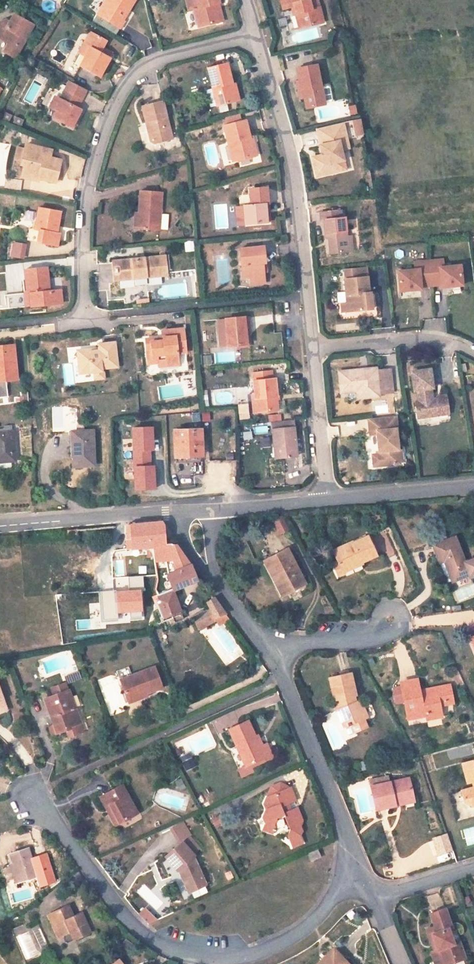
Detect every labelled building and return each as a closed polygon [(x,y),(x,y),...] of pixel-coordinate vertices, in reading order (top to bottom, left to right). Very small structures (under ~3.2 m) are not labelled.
[(109,0),(102,0),(95,12),(97,13),(102,6),(106,4),(109,0)] [(97,13),(107,19),(119,26),(123,19),(121,18),(132,0),(109,0),(106,4),(102,6),(97,13)] [(220,1),(220,0),(184,0),(186,7),(193,6),(198,25),(219,19),(215,2),(220,1)] [(317,0),(280,0),(282,9),(293,7),(295,14),(298,13),(302,28),(319,24),(316,9),(319,9),(317,0)] [(220,1),(215,2),(219,19),(224,17),(220,1)] [(12,12),(8,19),(4,17),(2,21),(0,22),(0,36),(1,34),(7,38),(7,42),(3,49),(14,56),(33,23),(12,12)] [(107,19),(104,26),(114,33),(119,26),(107,19)] [(103,38),(87,29),(80,42),(84,44),(79,54),(74,64),(99,77),(109,57),(97,51),(99,46),(103,38)] [(75,52),(79,54),(84,44),(80,42),(75,52)] [(111,53),(99,46),(97,51),(109,57),(111,53)] [(235,99),(231,82),(226,61),(207,66),(215,103),(235,99)] [(326,103),(322,83),(317,64),(297,68),(302,87),(304,87),(308,106),(326,103)] [(69,81),(59,98),(53,110),(55,112),(52,118),(70,128),(79,109),(77,108),(85,89),(69,81)] [(236,81),(231,82),(235,99),(239,97),(236,81)] [(49,108),(53,110),(59,98),(55,95),(49,108)] [(165,129),(169,128),(162,101),(141,106),(144,121),(147,121),(149,126),(146,129),(149,139),(155,142),(167,139),(165,129)] [(351,115),(357,113),(355,104),(348,106),(351,115)] [(240,120),(238,112),(225,116),(227,123),(229,122),(240,120)] [(256,154),(252,135),(249,135),(245,118),(240,120),(229,122),(227,123),(224,124),(228,142),(230,141),(235,159),(256,154)] [(350,120),(353,137),(364,135),(361,118),(350,120)] [(321,153),(324,162),(314,164),(317,175),(346,168),(341,148),(339,141),(347,138),(342,120),(317,126),(321,143),(319,144),(321,153)] [(347,138),(339,141),(341,148),(349,146),(347,138)] [(42,150),(42,147),(25,143),(20,164),(23,165),(21,178),(38,182),(39,179),(56,182),(61,159),(50,156),(51,153),(42,150)] [(314,164),(324,162),(321,153),(312,155),(314,164)] [(252,204),(245,205),(246,223),(269,222),(267,203),(270,203),(268,187),(251,188),(252,196),(252,204)] [(141,205),(139,227),(160,229),(162,190),(143,189),(141,205)] [(40,231),(38,244),(57,247),(59,234),(55,234),(56,228),(58,229),(60,212),(39,208),(35,231),(40,231)] [(351,248),(349,235),(348,215),(343,215),(343,208),(321,211),(322,219),(325,219),(327,237),(329,237),(331,251),(351,248)] [(27,242),(38,244),(40,231),(35,231),(29,230),(27,242)] [(193,240),(184,241),(186,252),(195,251),(193,240)] [(24,259),(27,244),(13,241),(10,257),(24,259)] [(264,263),(267,263),(265,245),(241,248),(244,277),(252,276),(252,283),(265,282),(264,269),(264,263)] [(117,260),(119,280),(137,278),(150,277),(170,275),(167,255),(117,260)] [(465,285),(462,265),(445,268),(444,260),(416,265),(418,272),(401,275),(404,294),(425,291),(425,289),(444,285),(444,288),(465,285)] [(353,302),(354,310),(374,308),(373,291),(370,291),(369,275),(368,276),(367,265),(353,266),(354,277),(346,277),(349,303),(353,302)] [(30,293),(31,308),(62,305),(60,289),(49,290),(46,269),(23,271),(26,293),(30,293)] [(150,284),(150,277),(137,278),(137,285),(150,284)] [(252,329),(250,315),(230,317),(231,334),(227,335),(228,346),(250,345),(250,329),(252,329)] [(159,358),(160,363),(160,367),(169,366),(168,362),(180,361),(179,353),(187,353),(185,328),(163,330),(164,338),(164,341),(158,341),(158,338),(146,339),(147,351),(153,350),(154,358),(159,358)] [(81,364),(82,374),(94,373),(102,372),(102,370),(117,368),(115,344),(96,346),(96,350),(77,352),(78,364),(81,364)] [(0,347),(0,382),(16,381),(13,346),(0,347)] [(149,364),(160,363),(159,358),(154,358),(153,350),(147,351),(149,364)] [(204,356),(204,365),(212,364),(212,355),(204,356)] [(433,409),(434,414),(444,412),(443,408),(454,406),(452,393),(445,394),(443,397),(441,398),(439,397),(437,396),(436,386),(439,385),(436,366),(417,369),(420,388),(424,388),(425,399),(421,400),(423,411),(433,409)] [(369,389),(369,396),(383,395),(380,370),(379,367),(342,371),(344,391),(361,389),(369,389)] [(393,368),(384,370),(386,391),(396,390),(393,368)] [(258,394),(259,413),(280,411),(278,379),(274,379),(274,372),(256,373),(258,394)] [(362,397),(369,396),(369,389),(361,389),(362,397)] [(210,412),(201,412),(202,422),(210,421),(210,412)] [(381,432),(383,452),(380,455),(381,461),(384,464),(402,463),(402,460),(406,459),(405,450),(401,450),(399,429),(401,429),(399,415),(373,418),(374,429),(378,433),(381,432)] [(279,458),(300,456),(297,421),(276,423),(279,458)] [(130,427),(133,490),(154,490),(153,451),(154,451),(153,426),(130,427)] [(169,452),(196,451),(195,426),(168,428),(169,452)] [(72,431),(74,467),(95,466),(94,430),(72,431)] [(16,462),(13,431),(0,432),(0,463),(16,462)] [(251,431),(243,432),(244,440),(252,438),(251,431)] [(374,465),(384,464),(381,461),(380,455),(383,452),(373,452),(374,465)] [(280,535),(291,529),(283,515),(272,521),(280,535)] [(170,519),(159,520),(162,547),(173,546),(170,519)] [(134,550),(162,547),(159,520),(131,523),(134,550)] [(351,542),(332,551),(340,568),(360,559),(361,562),(385,551),(376,533),(352,545),(351,542)] [(469,575),(470,576),(473,575),(473,559),(464,562),(455,537),(433,545),(439,562),(444,560),(452,581),(469,575)] [(163,562),(183,559),(183,545),(173,546),(162,547),(163,562)] [(278,577),(285,592),(302,582),(285,550),(263,562),(272,579),(278,577)] [(74,578),(100,577),(99,555),(73,557),(74,578)] [(360,559),(340,568),(343,574),(362,565),(361,562),(360,559)] [(125,583),(126,602),(141,600),(143,611),(166,608),(165,602),(169,601),(168,597),(181,591),(177,575),(165,580),(162,581),(148,582),(147,569),(136,569),(136,575),(121,576),(122,583),(125,583)] [(272,579),(281,594),(285,592),(278,577),(272,579)] [(165,602),(166,608),(167,619),(184,615),(186,615),(181,591),(168,597),(169,601),(165,602)] [(199,615),(206,629),(225,619),(218,605),(199,615)] [(184,615),(167,619),(168,626),(169,630),(186,627),(184,615)] [(146,695),(163,689),(156,668),(120,680),(126,699),(145,693),(146,695)] [(352,724),(355,732),(366,728),(364,720),(368,719),(360,702),(353,704),(351,697),(356,696),(351,674),(331,678),(335,700),(342,698),(344,708),(338,711),(344,727),(352,724)] [(10,708),(0,681),(0,712),(10,708)] [(442,718),(440,706),(447,705),(445,697),(452,695),(450,684),(420,691),(418,681),(401,685),(409,719),(419,717),(418,713),(426,711),(428,721),(442,718)] [(46,697),(59,732),(76,725),(69,708),(76,706),(70,688),(46,697)] [(145,693),(126,699),(128,704),(146,698),(146,695),(145,693)] [(445,697),(447,705),(454,703),(452,695),(445,697)] [(250,769),(267,761),(249,725),(230,734),(237,750),(241,749),(250,769)] [(192,752),(181,755),(185,770),(196,767),(192,752)] [(463,764),(468,784),(472,782),(473,789),(473,761),(463,764)] [(394,802),(413,798),(409,780),(390,784),(388,776),(370,779),(377,810),(395,806),(394,802)] [(289,784),(265,794),(261,802),(263,807),(259,817),(261,821),(258,829),(269,833),(271,826),(270,824),(274,816),(279,814),(283,815),(290,829),(287,836),(292,847),(303,843),(299,835),(301,830),(299,824),(302,817),(295,804),(289,806),(286,801),(295,797),(289,784)] [(101,798),(106,807),(111,805),(121,823),(139,812),(124,785),(101,798)] [(395,806),(414,802),(413,798),(394,802),(395,806)] [(121,823),(111,805),(106,807),(117,825),(121,823)] [(179,843),(192,836),(184,821),(170,828),(179,843)] [(181,872),(190,891),(207,884),(194,855),(196,853),(184,840),(167,856),(178,868),(182,866),(184,871),(181,872)] [(307,853),(311,863),(322,858),(318,848),(307,853)] [(8,867),(14,886),(38,879),(28,851),(8,857),(11,866),(8,867)] [(205,887),(191,893),(193,898),(207,892),(205,887)] [(439,963),(441,963),(460,957),(454,940),(446,943),(441,929),(445,927),(437,906),(423,912),(428,925),(421,928),(423,935),(427,933),(433,947),(428,949),(425,950),(429,960),(436,957),(439,963)] [(71,935),(74,941),(95,931),(86,912),(73,917),(67,907),(50,916),(60,939),(63,938),(71,935)] [(145,907),(138,914),(150,925),(157,918),(145,907)] [(17,933),(23,958),(48,952),(41,927),(17,933)] [(427,933),(423,935),(428,949),(433,947),(427,933)] [(63,938),(66,946),(74,941),(71,935),(63,938)] [(336,949),(316,963),(348,963),(336,949)]
